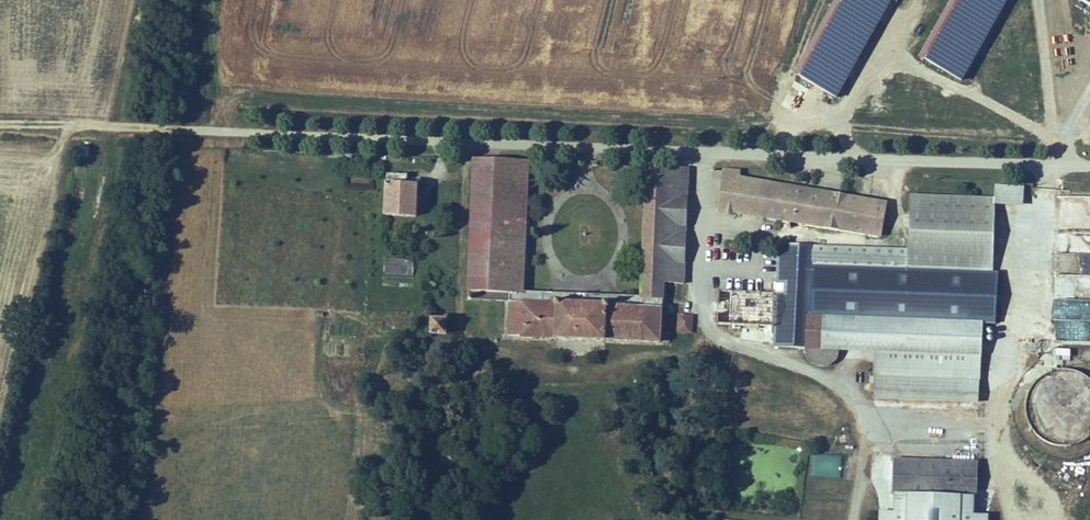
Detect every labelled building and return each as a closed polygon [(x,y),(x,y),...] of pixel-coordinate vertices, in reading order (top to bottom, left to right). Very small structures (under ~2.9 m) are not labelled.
[(887,0),(846,0),(804,78),(836,97),(890,2),(887,0)] [(929,59),(961,81),(1004,0),(962,0),(929,59)] [(528,161),(475,161),(470,290),(524,291),(528,161)] [(689,164),(648,163),(645,296),(666,296),(666,281),(686,282),(689,164)] [(740,171),(724,170),(718,206),(881,234),(886,203),(810,186),(811,180),(802,179),(800,185),(740,176),(740,171)] [(388,171),(387,214),(421,214),(422,183),(412,183),(411,172),(388,171)] [(812,245),(811,279),(990,285),(991,274),(995,197),(914,195),(908,248),(812,245)] [(772,325),(771,347),(806,349),(839,350),(875,351),(980,355),(984,355),(984,323),(809,316),(810,303),(811,292),(811,279),(812,245),(777,244),(775,291),(772,325)] [(1055,252),(1053,297),(1089,298),(1089,253),(1055,252)] [(385,258),(384,274),(413,275),(413,259),(385,258)] [(990,285),(811,279),(811,292),(998,299),(998,274),(991,274),(990,285)] [(718,323),(772,325),(775,291),(719,289),(718,323)] [(811,292),(810,303),(997,311),(998,299),(811,292)] [(509,299),(507,337),(538,338),(606,341),(662,343),(662,333),(659,333),(659,305),(610,304),(609,299),(601,299),(601,304),(559,303),(558,298),(551,297),(551,302),(509,299)] [(997,311),(810,303),(809,316),(984,323),(996,324),(997,311)] [(681,315),(680,333),(691,333),(693,315),(681,315)] [(429,316),(428,334),(446,335),(446,316),(429,316)] [(1056,347),(1055,358),(1071,358),(1071,348),(1056,347)] [(839,350),(806,349),(807,355),(808,359),(809,361),(812,364),(815,366),(818,367),(821,368),(825,367),(827,367),(830,366),(833,364),(834,363),(836,360),(837,358),(838,356),(839,354),(839,351),(839,350)] [(980,355),(875,351),(875,378),(870,378),(870,385),(875,385),(874,400),(978,405),(980,355)] [(1089,441),(1089,382),(1087,381),(1088,378),(1058,369),(1054,379),(1041,375),(1024,429),(1088,449),(1089,441)] [(813,454),(812,476),(840,477),(841,456),(813,454)] [(893,460),(892,494),(895,495),(894,513),(881,513),(881,519),(987,519),(988,515),(972,515),(973,498),(976,498),(977,463),(893,460)]
